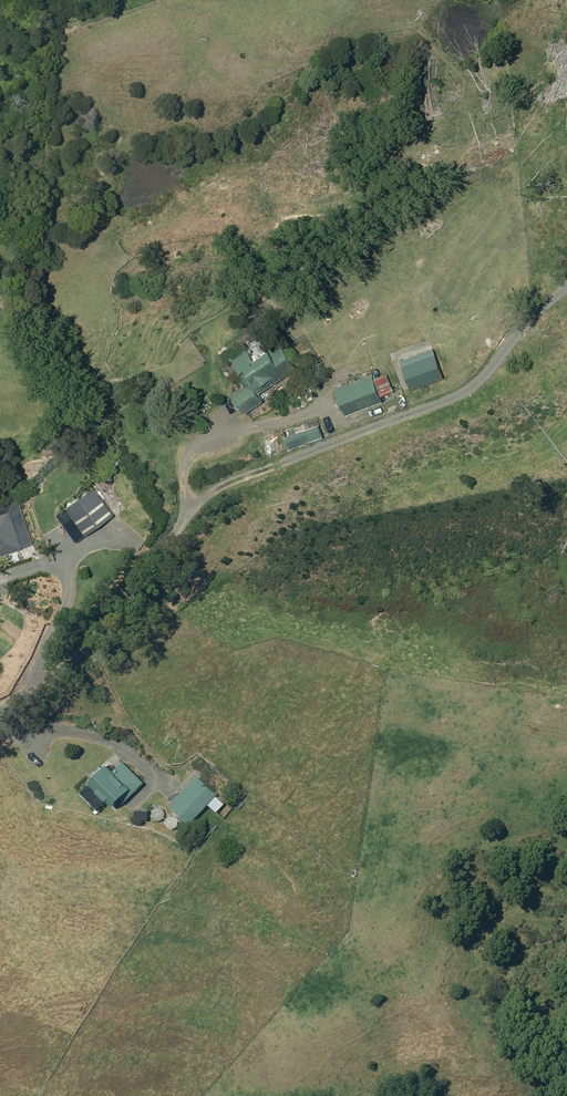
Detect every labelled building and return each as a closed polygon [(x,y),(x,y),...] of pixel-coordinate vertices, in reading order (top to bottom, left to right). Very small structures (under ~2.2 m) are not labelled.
[(245,346),(231,355),(240,369),(235,372),(243,384),(231,393),(244,412),(262,400),(257,392),(296,366),(278,340),(252,358),(245,346)] [(371,372),(335,386),(345,414),(382,400),(371,372)] [(331,420),(322,423),(325,433),(334,430),(331,420)] [(317,424),(284,436),(288,447),(321,435),(317,424)] [(114,485),(106,488),(108,493),(116,490),(114,485)] [(88,497),(77,503),(91,530),(102,524),(88,497)] [(114,508),(102,515),(108,526),(120,519),(114,508)] [(19,546),(7,510),(0,513),(0,553),(19,546)] [(115,753),(110,757),(114,762),(119,758),(115,753)] [(106,762),(89,779),(113,802),(129,787),(133,790),(143,780),(123,759),(113,769),(106,762)] [(179,792),(170,802),(191,821),(217,792),(193,770),(176,789),(179,792)] [(90,781),(80,791),(97,808),(106,798),(90,781)] [(217,794),(209,803),(217,810),(225,801),(217,794)] [(135,808),(135,817),(148,817),(148,809),(135,808)]
